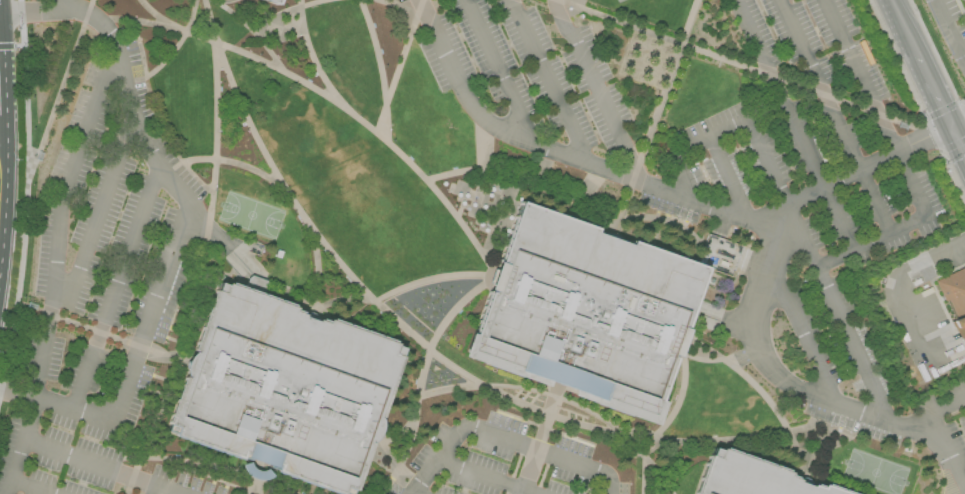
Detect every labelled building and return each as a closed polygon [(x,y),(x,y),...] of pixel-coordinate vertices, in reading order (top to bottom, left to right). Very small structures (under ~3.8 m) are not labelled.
[(519,202),(493,277),(464,358),(557,391),(654,425),(663,402),(659,401),(674,356),(675,356),(678,350),(707,268),(519,202)] [(964,353),(964,266),(934,282),(964,353)] [(221,295),(211,291),(186,364),(164,428),(173,431),(170,440),(323,493),(342,493),(343,491),(350,493),(353,493),(372,441),(401,359),(392,356),(396,346),(326,321),(324,325),(310,320),(293,314),(295,310),(250,294),(224,284),(221,295)] [(822,485),(821,489),(788,478),(790,474),(720,449),(716,459),(708,456),(695,493),(847,493),(822,485)]
